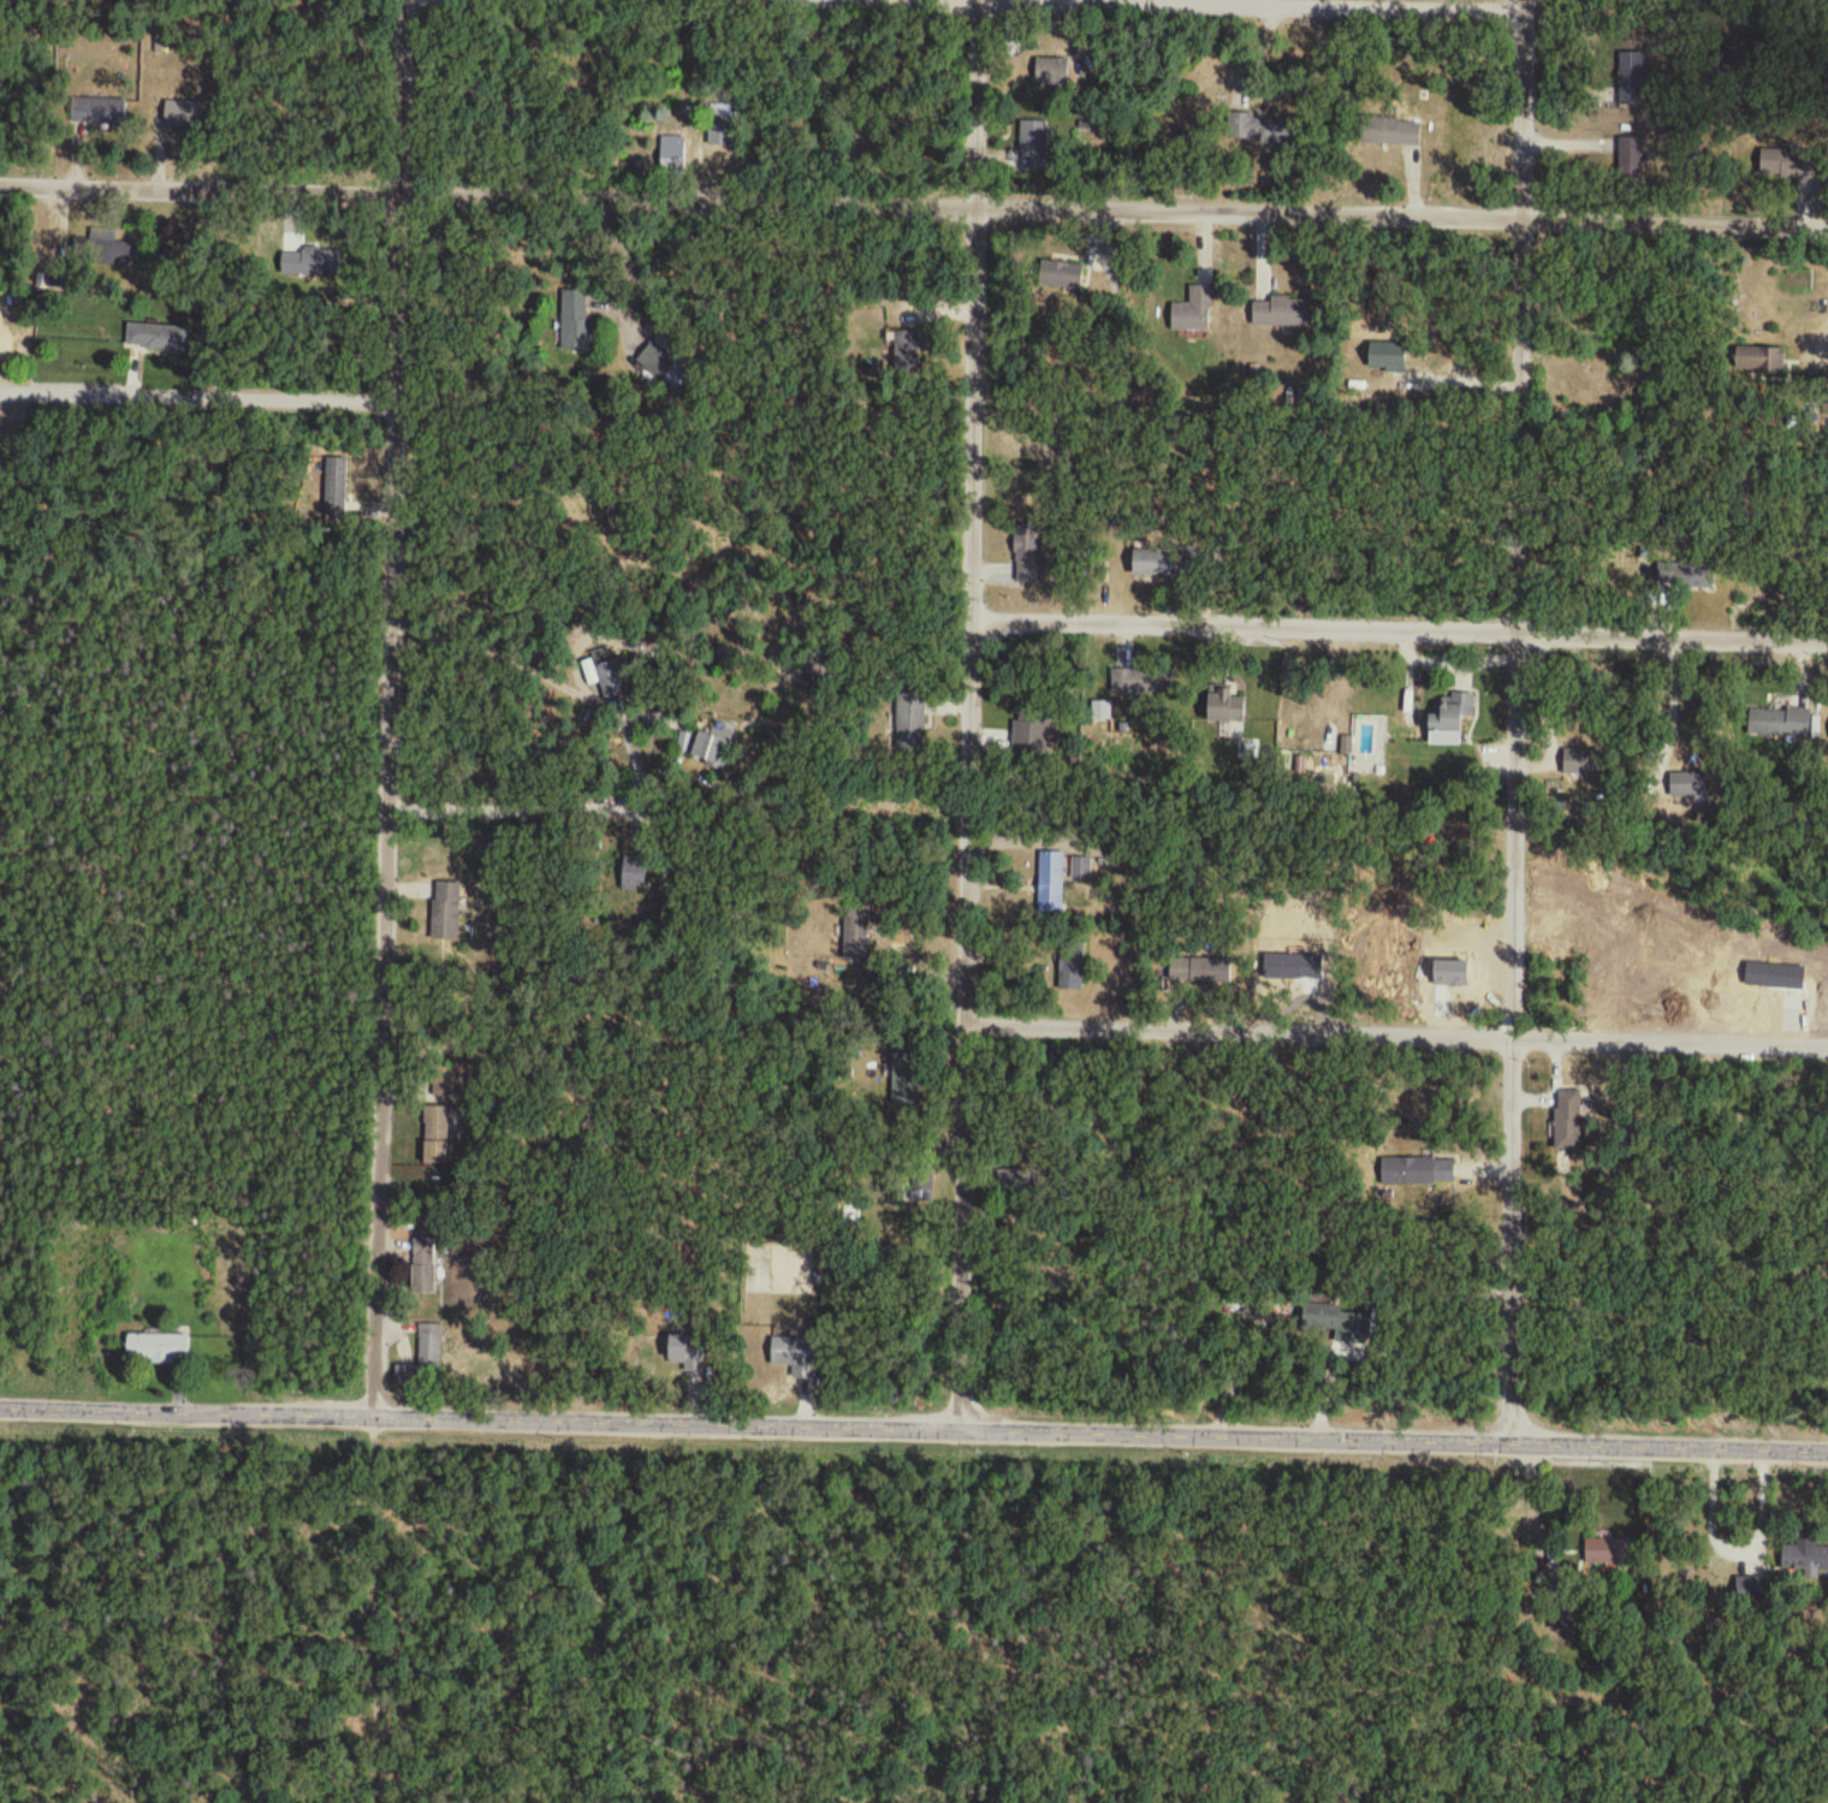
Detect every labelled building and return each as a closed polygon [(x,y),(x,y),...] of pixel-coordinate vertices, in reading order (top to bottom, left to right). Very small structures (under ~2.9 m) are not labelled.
[(1069,60),(1037,59),(1036,86),(1069,87),(1069,60)] [(126,99),(72,99),(72,124),(126,124),(126,99)] [(165,102),(165,129),(203,129),(203,102),(165,102)] [(734,105),(710,105),(710,147),(734,147),(734,105)] [(1287,118),(1230,116),(1229,142),(1286,144),(1287,118)] [(1361,145),(1420,146),(1420,120),(1361,119),(1361,145)] [(1043,159),(1045,127),(1030,126),(1028,158),(1043,159)] [(687,137),(661,137),(661,175),(687,175),(687,137)] [(1813,179),(1813,150),(1761,150),(1761,179),(1813,179)] [(73,238),(73,263),(121,265),(122,230),(91,229),(90,239),(73,238)] [(1083,264),(1042,261),(1040,287),(1081,290),(1083,264)] [(1211,287),(1191,287),(1191,305),(1173,305),(1172,332),(1211,333),(1211,287)] [(563,291),(563,351),(591,351),(591,291),(563,291)] [(1312,328),(1312,299),(1253,299),(1253,328),(1312,328)] [(187,325),(127,324),(126,350),(186,351),(187,325)] [(1370,369),(1407,369),(1407,343),(1370,343),(1370,369)] [(1785,375),(1785,349),(1737,349),(1737,375),(1785,375)] [(326,460),(326,517),(347,517),(347,460),(326,460)] [(1041,586),(1041,527),(1015,527),(1015,586),(1041,586)] [(1133,578),(1195,579),(1195,551),(1133,550),(1133,578)] [(1713,567),(1659,565),(1658,587),(1713,588),(1713,567)] [(633,696),(623,647),(593,653),(603,701),(633,696)] [(1172,671),(1113,671),(1113,695),(1172,695),(1172,671)] [(1245,725),(1245,700),(1231,700),(1231,688),(1209,688),(1209,725),(1245,725)] [(925,695),(897,695),(897,752),(925,752),(925,695)] [(1461,748),(1461,717),(1475,717),(1475,696),(1430,696),(1430,747),(1461,748)] [(1749,737),(1805,739),(1807,712),(1750,709),(1749,737)] [(1015,754),(1045,755),(1046,713),(1016,712),(1015,754)] [(725,768),(733,740),(699,730),(691,758),(725,768)] [(1565,779),(1601,779),(1601,752),(1565,752),(1565,779)] [(1670,774),(1670,798),(1708,798),(1708,774),(1670,774)] [(624,893),(647,893),(647,857),(624,857),(624,893)] [(1063,914),(1063,861),(1039,861),(1039,914),(1063,914)] [(461,942),(461,886),(433,886),(433,942),(461,942)] [(868,959),(868,906),(844,906),(844,959),(868,959)] [(1083,992),(1083,941),(1060,941),(1061,992),(1083,992)] [(1212,986),(1212,960),(1171,960),(1171,986),(1212,986)] [(1580,1150),(1582,1093),(1557,1092),(1555,1149),(1580,1150)] [(424,1168),(450,1168),(450,1108),(424,1108),(424,1168)] [(1382,1186),(1455,1186),(1455,1159),(1382,1159),(1382,1186)] [(912,1213),(934,1213),(934,1169),(912,1169),(912,1213)] [(743,1296),(812,1296),(812,1245),(743,1245),(743,1296)] [(436,1299),(436,1250),(413,1250),(413,1299),(436,1299)] [(1341,1308),(1305,1305),(1303,1330),(1338,1333),(1341,1308)] [(669,1336),(669,1367),(706,1367),(706,1336),(669,1336)] [(127,1337),(127,1366),(190,1366),(190,1337),(127,1337)] [(771,1341),(771,1368),(794,1368),(794,1382),(816,1382),(816,1341),(771,1341)] [(442,1375),(442,1348),(421,1348),(421,1375),(442,1375)] [(1628,1567),(1628,1541),(1586,1541),(1586,1567),(1628,1567)] [(1817,1549),(1817,1546),(1785,1544),(1783,1572),(1807,1573),(1806,1580),(1819,1581),(1819,1573),(1827,1574),(1827,1549),(1817,1549)]
